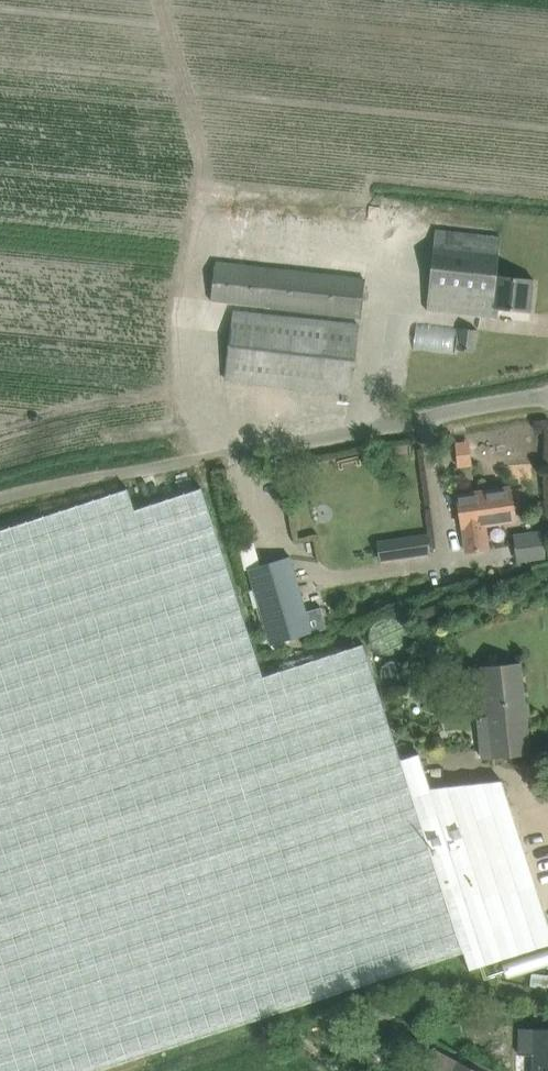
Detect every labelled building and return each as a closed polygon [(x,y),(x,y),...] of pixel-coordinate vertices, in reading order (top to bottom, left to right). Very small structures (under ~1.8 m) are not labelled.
[(436,230),(427,310),(498,317),(500,308),(531,312),(534,279),(497,274),(501,237),(436,230)] [(366,279),(214,263),(209,303),(361,321),(366,279)] [(233,310),(225,378),(352,392),(360,325),(233,310)] [(458,349),(475,351),(477,329),(461,327),(458,349)] [(128,505),(123,488),(0,528),(0,1070),(94,1070),(116,1064),(281,1009),(462,951),(468,969),(547,944),(547,923),(535,882),(523,883),(518,832),(500,834),(495,783),(495,781),(431,787),(419,752),(401,758),(363,643),(261,677),(258,668),(202,487),(128,505)] [(511,490),(510,488),(458,495),(466,551),(489,548),(485,523),(515,519),(513,508),(526,506),(524,488),(511,490)] [(518,559),(544,555),(541,532),(532,533),(533,541),(516,543),(518,559)] [(268,644),(314,632),(293,555),(247,567),(268,644)] [(483,666),(488,716),(478,717),(482,757),(529,752),(520,663),(483,666)] [(513,967),(517,980),(547,971),(547,957),(513,967)] [(519,1070),(547,1070),(547,1028),(520,1028),(519,1070)] [(434,1050),(424,1070),(476,1070),(434,1050)]
